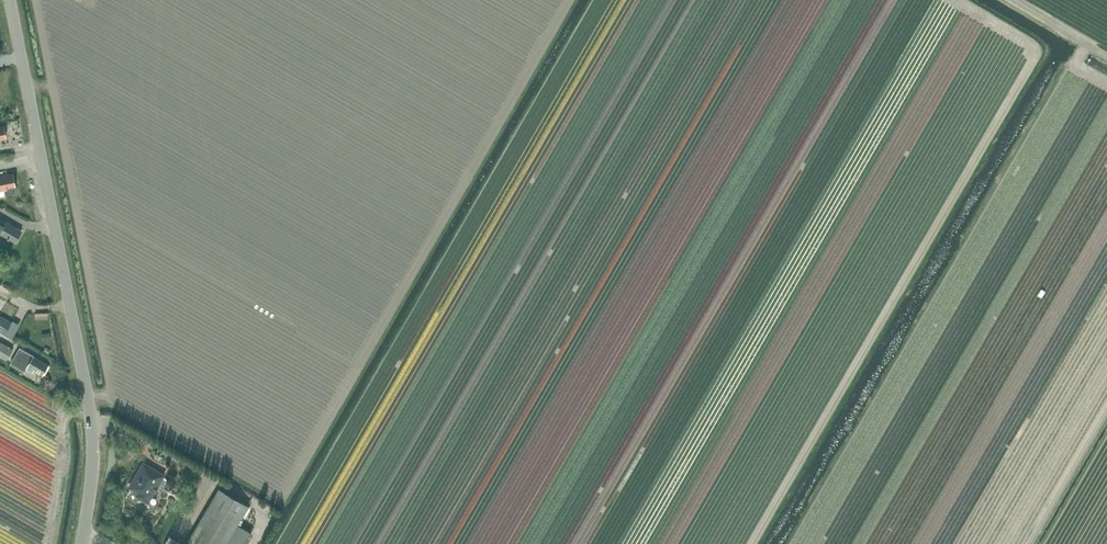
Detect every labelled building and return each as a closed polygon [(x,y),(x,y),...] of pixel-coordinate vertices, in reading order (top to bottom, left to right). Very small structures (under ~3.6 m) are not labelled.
[(13,172),(0,174),(0,189),(4,188),(5,196),(17,193),(13,172)] [(3,223),(0,221),(0,233),(4,236),(15,242),(22,230),(5,219),(3,223)] [(0,315),(0,332),(5,334),(12,321),(0,315)] [(41,332),(43,340),(50,338),(49,331),(41,332)] [(0,341),(0,356),(7,360),(13,348),(0,341)] [(48,363),(20,347),(10,363),(25,372),(27,368),(33,371),(34,369),(42,374),(48,363)] [(157,487),(162,478),(165,474),(156,469),(154,472),(142,464),(129,487),(141,494),(139,497),(148,502),(156,488),(154,487),(156,485),(157,487)] [(219,488),(185,543),(247,543),(254,533),(238,524),(249,505),(219,488)]
